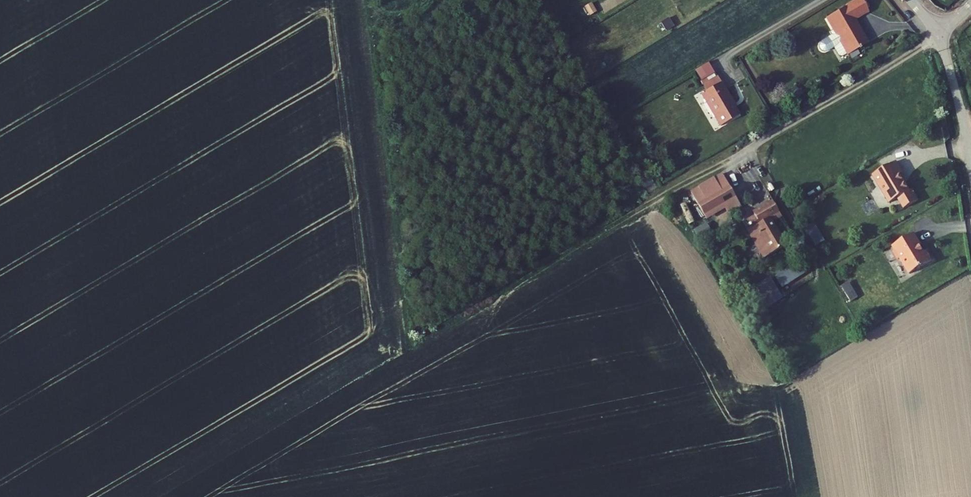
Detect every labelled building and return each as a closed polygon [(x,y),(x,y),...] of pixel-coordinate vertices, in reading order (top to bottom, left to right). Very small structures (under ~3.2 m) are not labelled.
[(832,9),(840,23),(836,25),(838,28),(828,34),(826,35),(825,37),(825,39),(826,42),(827,43),(829,44),(831,44),(834,44),(840,40),(845,49),(847,49),(873,35),(859,11),(873,3),(871,0),(847,0),(832,9)] [(712,83),(708,86),(726,118),(744,107),(736,92),(737,92),(723,69),(708,77),(712,83)] [(886,159),(864,172),(880,200),(889,195),(895,206),(909,197),(903,187),(900,189),(890,173),(893,171),(886,159)] [(691,199),(699,212),(729,194),(721,181),(691,199)] [(790,246),(776,221),(785,216),(777,201),(757,212),(759,216),(751,221),(755,228),(752,230),(753,232),(767,224),(781,250),(790,246)] [(767,258),(781,250),(767,224),(753,232),(767,258)] [(911,227),(890,240),(893,244),(891,245),(895,253),(897,252),(907,268),(929,255),(923,244),(920,246),(916,240),(918,239),(911,227)] [(775,276),(783,288),(806,272),(798,261),(775,276)] [(781,290),(769,270),(753,280),(764,299),(781,290)] [(850,301),(859,296),(851,280),(842,285),(850,301)]
